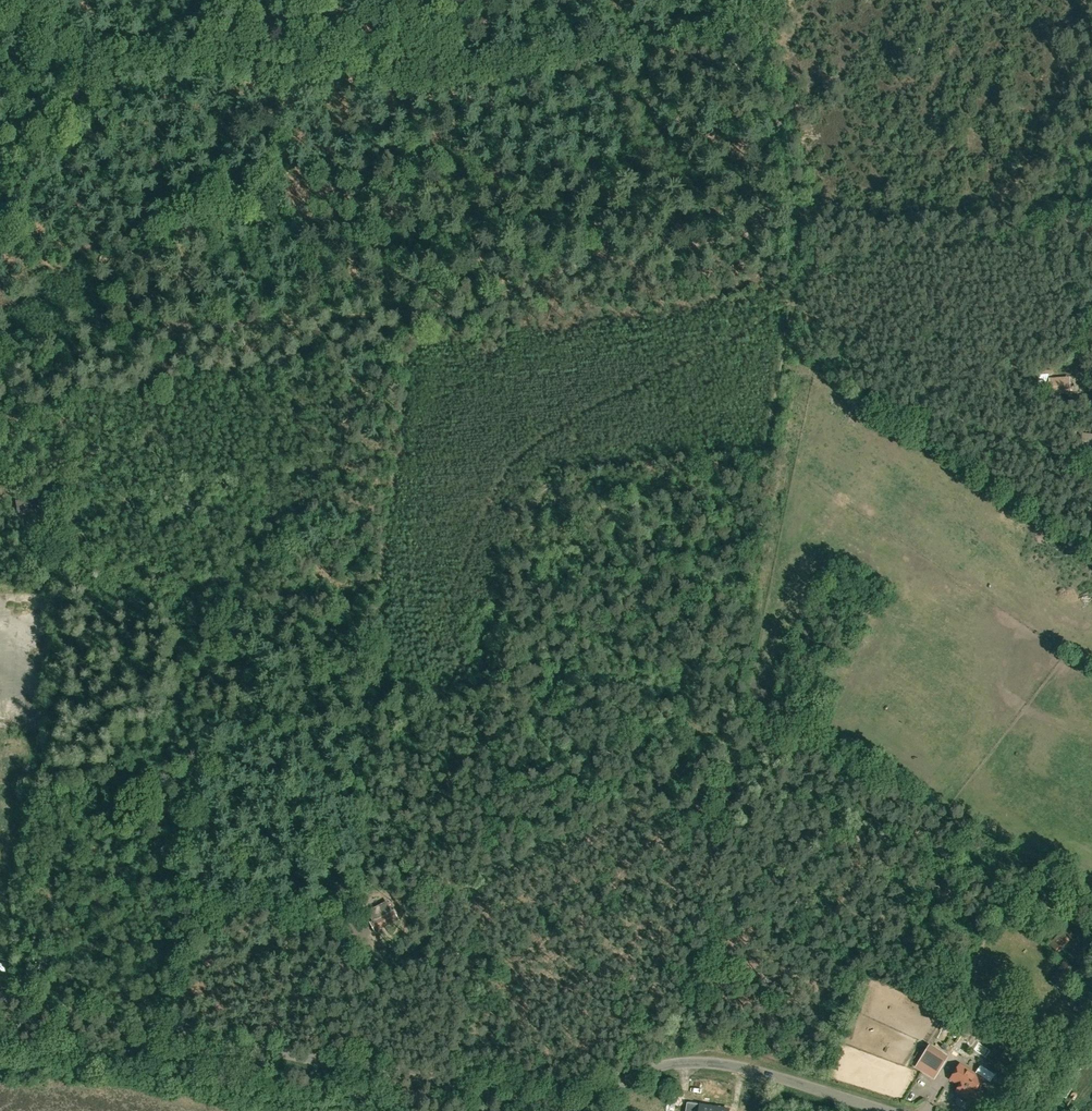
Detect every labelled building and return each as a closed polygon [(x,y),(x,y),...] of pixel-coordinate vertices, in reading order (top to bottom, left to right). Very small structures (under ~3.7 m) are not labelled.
[(1051,392),(1070,391),(1069,378),(1050,380),(1051,392)] [(1083,434),(1081,447),(1091,448),(1091,436),(1083,434)] [(31,506),(34,506),(33,498),(16,501),(18,514),(32,513),(31,506)] [(377,930),(392,922),(388,913),(372,921),(377,930)] [(1073,934),(1064,927),(1049,946),(1058,953),(1073,934)] [(934,1078),(945,1060),(926,1049),(916,1066),(934,1078)] [(980,1090),(978,1089),(984,1079),(960,1063),(950,1078),(960,1084),(957,1088),(961,1091),(960,1093),(972,1102),(980,1090)] [(728,1109),(691,1102),(689,1110),(728,1110),(728,1109)]
